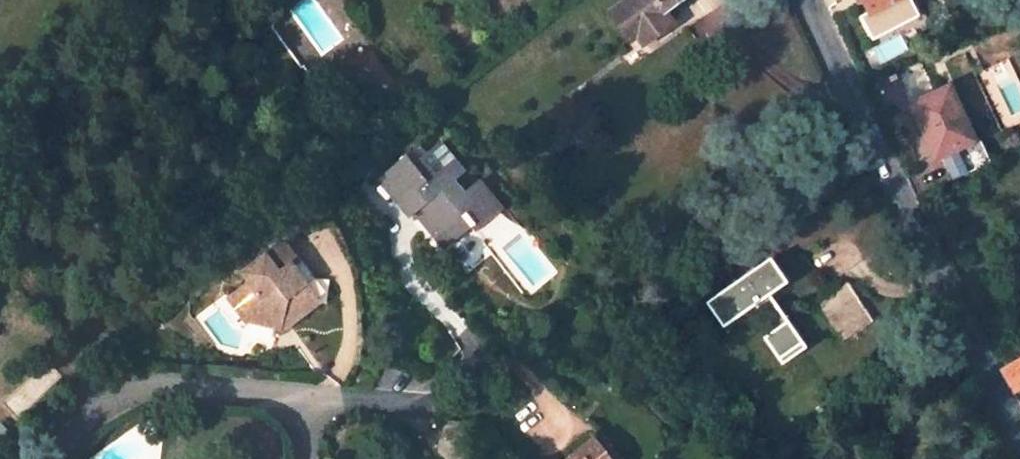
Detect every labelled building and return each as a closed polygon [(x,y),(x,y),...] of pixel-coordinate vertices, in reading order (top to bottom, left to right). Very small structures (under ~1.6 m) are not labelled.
[(613,16),(623,32),(630,27),(631,28),(645,48),(675,27),(668,16),(693,0),(636,0),(613,16)] [(871,15),(900,0),(864,0),(871,15)] [(977,140),(952,87),(917,102),(929,129),(924,132),(937,160),(943,157),(953,181),(991,163),(980,139),(977,140)] [(463,178),(439,148),(428,157),(421,148),(381,180),(413,220),(420,213),(431,226),(428,229),(447,254),(473,233),(477,238),(503,217),(480,187),(464,199),(454,186),(463,178)] [(254,320),(288,324),(289,320),(299,320),(335,293),(305,254),(302,257),(288,241),(248,271),(254,280),(236,295),(254,320)] [(737,322),(758,308),(775,333),(766,340),(784,367),(809,351),(757,272),(720,296),(737,322)] [(874,322),(850,284),(820,303),(844,341),(874,322)] [(1003,370),(1014,392),(1019,389),(1019,361),(1003,370)] [(602,438),(576,458),(619,458),(602,438)]
